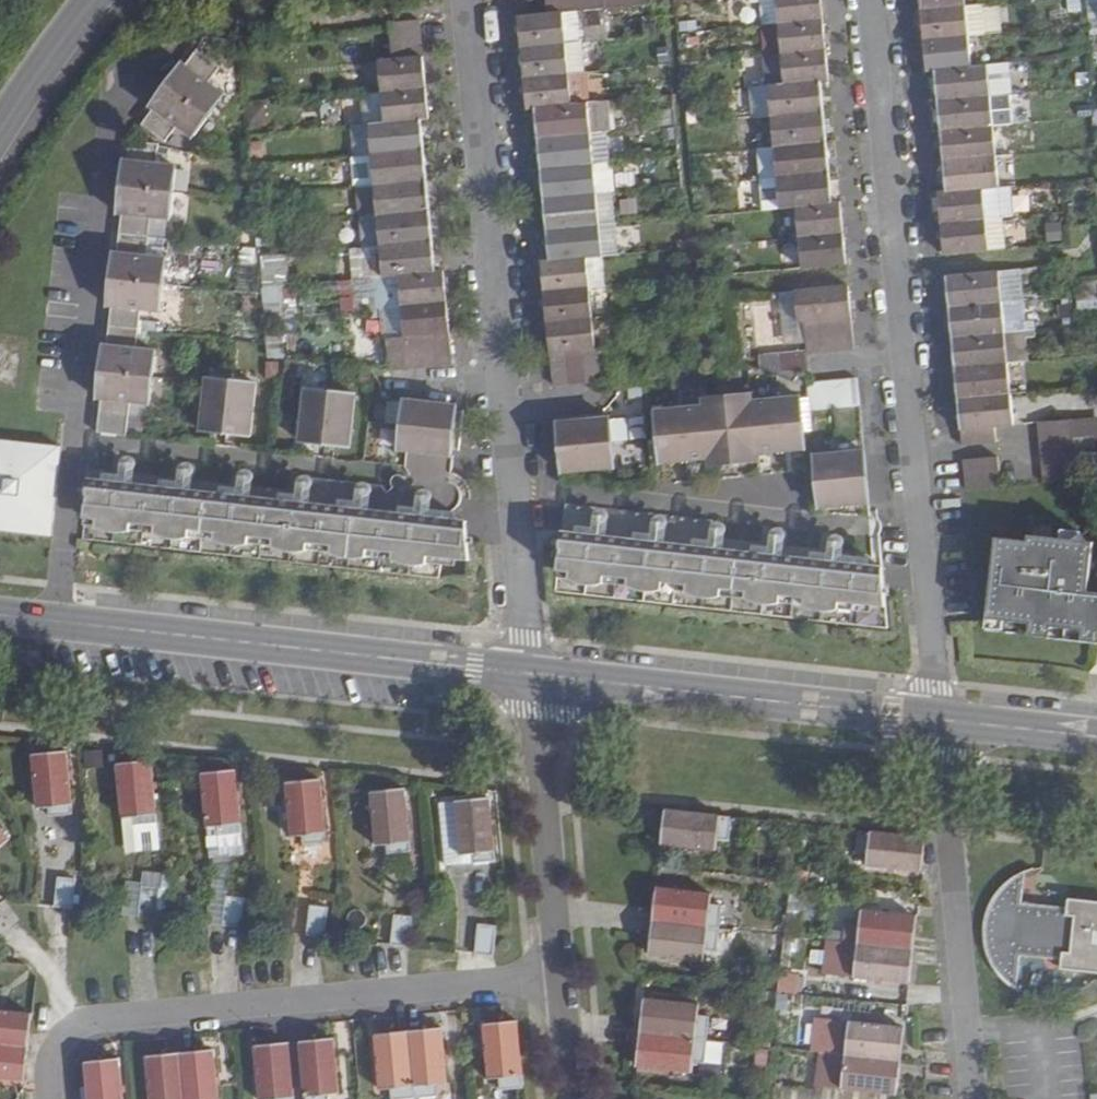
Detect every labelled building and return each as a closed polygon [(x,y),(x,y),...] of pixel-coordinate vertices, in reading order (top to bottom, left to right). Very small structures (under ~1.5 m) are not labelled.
[(518,11),(521,47),(565,43),(563,13),(561,0),(547,0),(547,8),(518,11)] [(563,13),(577,12),(576,0),(561,0),(563,13)] [(577,12),(591,11),(590,0),(576,0),(577,12)] [(604,0),(590,0),(591,11),(605,9),(604,0)] [(619,0),(604,0),(605,9),(619,8),(619,0)] [(776,0),(760,0),(763,25),(778,24),(776,0)] [(821,0),(776,0),(778,24),(823,20),(821,0)] [(965,6),(964,0),(920,0),(921,10),(965,6)] [(983,36),(981,5),(965,6),(967,37),(983,36)] [(967,37),(965,6),(921,10),(924,41),(967,37)] [(420,20),(391,23),(392,40),(422,37),(420,20)] [(826,50),(823,20),(778,24),(781,54),(826,50)] [(379,60),(382,91),(426,87),(422,37),(392,40),(395,59),(379,60)] [(970,68),(967,37),(924,41),(927,72),(936,71),(970,68)] [(565,43),(521,47),(525,78),(568,74),(565,43)] [(829,82),(826,50),(781,54),(784,86),(821,82),(829,82)] [(175,130),(190,142),(224,97),(209,85),(220,70),(195,52),(185,66),(181,64),(148,108),(151,111),(139,127),(163,145),(175,130)] [(990,96),(987,67),(970,68),(936,71),(938,101),(990,96)] [(568,74),(525,78),(527,109),(536,108),(571,105),(568,74)] [(784,86),(768,87),(771,117),(824,112),(821,82),(784,86)] [(426,87),(382,91),(385,122),(420,119),(429,118),(426,87)] [(993,127),(990,96),(938,101),(941,132),(993,127)] [(571,105),(536,108),(538,138),(591,133),(588,103),(571,105)] [(824,112),(771,117),(773,147),(826,142),(824,112)] [(385,122),(367,124),(370,154),(422,149),(420,119),(385,122)] [(996,158),(993,127),(941,132),(943,163),(996,158)] [(591,133),(538,138),(541,168),(594,164),(591,133)] [(826,142),(773,147),(776,178),(829,173),(826,142)] [(106,348),(103,381),(102,387),(102,399),(105,400),(103,420),(132,423),(134,403),(151,405),(156,352),(138,351),(141,311),(160,312),(165,259),(146,258),(149,218),(168,220),(173,167),(153,165),(155,146),(126,143),(124,162),(121,162),(117,215),(119,216),(116,255),(114,255),(109,307),(113,308),(110,348),(106,348)] [(422,149),(370,154),(373,184),(425,179),(422,149)] [(999,189),(996,158),(943,163),(946,194),(982,190),(999,189)] [(610,162),(594,164),(597,194),(613,193),(610,162)] [(594,164),(541,168),(544,199),(597,194),(594,164)] [(829,173),(776,178),(779,209),(796,208),(831,204),(829,173)] [(425,179),(373,184),(375,214),(428,210),(425,179)] [(985,221),(982,190),(946,194),(939,194),(942,225),(985,221)] [(597,194),(544,199),(547,230),(600,226),(597,194)] [(796,208),(799,239),(844,235),(841,204),(831,204),(796,208)] [(428,210),(375,214),(378,246),(430,241),(428,210)] [(1003,250),(1000,220),(985,221),(987,252),(1003,250)] [(987,252),(985,221),(942,225),(945,255),(987,252)] [(600,226),(547,230),(549,261),(586,257),(603,256),(600,226)] [(799,239),(802,269),(847,265),(844,235),(799,239)] [(430,241),(378,246),(381,277),(398,275),(434,272),(430,241)] [(288,256),(260,256),(262,328),(290,327),(288,256)] [(542,261),(545,292),(589,288),(586,257),(549,261),(542,261)] [(398,275),(401,305),(447,301),(444,271),(434,272),(398,275)] [(1002,305),(999,274),(947,279),(949,309),(1002,305)] [(834,321),(852,319),(849,286),(795,291),(798,325),(805,324),(807,352),(808,354),(821,353),(819,322),(834,321)] [(545,292),(548,323),(592,319),(589,288),(545,292)] [(1094,289),(1074,292),(1075,307),(1096,305),(1094,289)] [(447,301),(401,305),(404,338),(416,337),(431,334),(434,366),(453,364),(453,365),(447,301)] [(1005,335),(1002,305),(949,309),(953,340),(1005,335)] [(548,323),(554,385),(567,384),(565,354),(580,353),(596,351),(592,319),(548,323)] [(837,351),(855,350),(855,349),(852,319),(834,321),(837,351)] [(821,353),(837,351),(834,321),(819,322),(821,353)] [(416,337),(418,368),(434,366),(431,334),(416,337)] [(1008,366),(1005,335),(953,340),(956,371),(1008,366)] [(403,338),(406,369),(418,368),(416,337),(404,338),(403,338)] [(390,370),(390,371),(406,369),(403,338),(387,340),(390,370)] [(609,349),(596,351),(600,376),(612,375),(609,349)] [(580,353),(583,383),(601,381),(600,376),(596,351),(580,353)] [(786,374),(798,371),(809,370),(808,354),(807,352),(783,354),(786,374)] [(565,354),(567,384),(583,383),(580,353),(565,354)] [(278,358),(265,357),(263,374),(276,375),(278,358)] [(1011,397),(1008,366),(956,371),(959,402),(1011,397)] [(860,406),(858,379),(808,384),(810,411),(860,406)] [(253,385),(205,381),(200,429),(248,434),(253,385)] [(352,394),(303,390),(298,439),(347,443),(352,394)] [(1014,429),(1011,397),(959,402),(961,433),(963,448),(996,445),(994,430),(1014,429)] [(454,404),(405,400),(400,448),(450,453),(454,404)] [(796,457),(793,407),(746,412),(700,417),(656,422),(660,470),(705,465),(751,461),(796,457)] [(700,417),(746,412),(746,407),(700,411),(700,417)] [(1040,440),(1072,438),(1071,423),(1039,426),(1040,440)] [(560,445),(563,478),(607,474),(604,444),(602,426),(559,430),(560,445)] [(1042,456),(1073,453),(1072,438),(1040,440),(1042,456)] [(37,535),(53,536),(62,447),(0,440),(0,531),(37,535)] [(866,501),(862,451),(814,455),(819,506),(866,501)] [(1043,471),(1075,468),(1073,453),(1042,456),(1043,471)] [(966,478),(998,476),(997,460),(964,462),(966,478)] [(751,468),(751,461),(705,465),(706,472),(751,468)] [(1044,483),(1075,481),(1075,468),(1043,471),(1044,483)] [(967,491),(1000,488),(998,476),(966,478),(967,491)] [(90,485),(84,540),(94,541),(94,525),(99,526),(99,531),(104,534),(113,536),(122,536),(131,534),(132,529),(157,532),(156,538),(162,541),(170,543),(180,543),(191,541),(191,535),(215,537),(216,543),(222,547),(232,548),(240,548),(249,545),(250,540),(274,543),(274,549),(280,552),(288,553),(298,554),(308,552),(308,546),(332,548),(331,556),(336,558),(344,560),(352,561),(360,560),(365,558),(367,552),(390,554),(390,559),(393,561),(402,564),(410,565),(418,564),(427,563),(427,557),(441,558),(445,519),(90,485)] [(445,519),(441,558),(464,561),(461,522),(445,519)] [(94,525),(94,541),(106,542),(439,579),(441,558),(427,557),(427,563),(418,564),(410,565),(402,564),(393,561),(390,559),(390,554),(367,552),(365,558),(360,560),(352,561),(344,560),(336,558),(331,556),(332,548),(308,546),(308,552),(298,554),(288,553),(280,552),(274,549),(274,543),(250,540),(249,545),(240,548),(232,548),(222,547),(216,543),(215,537),(191,535),(191,541),(180,543),(170,543),(162,541),(156,538),(157,532),(132,529),(131,534),(122,536),(113,536),(104,534),(99,531),(99,526),(94,525)] [(699,593),(710,547),(564,532),(566,541),(568,571),(581,572),(581,579),(585,580),(591,582),(599,583),(607,583),(614,581),(615,576),(637,579),(637,584),(640,587),(645,590),(654,591),(661,591),(667,590),(673,589),(674,583),(697,585),(697,592),(699,593)] [(995,545),(987,621),(1024,625),(1023,640),(1047,642),(1048,631),(1080,635),(1079,644),(1096,646),(1096,597),(1086,596),(1092,547),(1082,546),(1077,536),(1069,545),(1024,540),(1023,548),(995,545)] [(875,564),(710,547),(699,593),(696,608),(880,630),(878,604),(875,564)] [(581,572),(568,571),(569,582),(570,594),(696,608),(699,593),(697,592),(697,585),(674,583),(673,589),(667,590),(661,591),(654,591),(645,590),(640,587),(637,584),(637,579),(615,576),(614,581),(607,583),(599,583),(591,582),(585,580),(581,579),(581,572)] [(51,749),(33,750),(38,818),(49,818),(50,833),(73,832),(66,753),(51,754),(51,749)] [(157,840),(150,762),(136,763),(136,758),(116,760),(123,828),(133,827),(135,842),(157,840)] [(219,768),(201,769),(207,836),(210,874),(244,872),(242,850),(236,771),(220,773),(219,768)] [(303,777),(285,778),(291,846),(302,845),(304,861),(327,859),(319,781),(304,783),(303,777)] [(387,787),(369,788),(376,855),(386,854),(388,869),(411,868),(404,790),(388,791),(387,787)] [(471,864),(473,880),(496,878),(488,800),(472,801),(472,796),(454,798),(454,805),(460,865),(471,864)] [(446,882),(473,880),(471,864),(460,865),(454,805),(440,806),(446,882)] [(734,822),(667,814),(664,849),(719,854),(721,840),(732,841),(734,822)] [(133,827),(123,828),(126,868),(156,865),(157,840),(135,842),(133,827)] [(11,846),(0,833),(0,855),(11,846)] [(929,849),(928,845),(858,837),(856,857),(868,859),(867,871),(925,878),(929,849)] [(1032,865),(1027,866),(1022,867),(1016,870),(1007,875),(1003,878),(997,884),(991,891),(985,900),(983,907),(981,912),(980,921),(979,926),(979,933),(979,939),(980,945),(981,950),(983,954),(985,959),(988,965),(991,970),(995,974),(999,978),(1004,983),(1010,987),(1018,992),(1023,946),(1066,951),(1064,968),(1096,972),(1096,900),(1072,897),(1070,915),(1027,910),(1032,865)] [(70,880),(68,899),(83,899),(86,882),(70,880)] [(138,888),(137,903),(153,904),(154,889),(138,888)] [(154,889),(153,904),(168,905),(169,891),(154,889)] [(714,898),(659,892),(655,925),(721,933),(723,912),(713,911),(714,898)] [(223,897),(222,909),(238,910),(239,898),(223,897)] [(239,898),(238,910),(253,911),(254,900),(239,898)] [(68,899),(67,910),(82,912),(83,899),(68,899)] [(135,918),(151,920),(153,904),(137,903),(135,918)] [(153,904),(151,920),(166,922),(168,905),(153,904)] [(307,905),(306,914),(322,915),(323,907),(307,905)] [(323,907),(322,915),(337,916),(338,909),(323,907)] [(222,909),(220,928),(236,930),(238,910),(222,909)] [(238,910),(236,930),(251,932),(253,911),(238,910)] [(303,938),(319,939),(322,915),(306,914),(303,938)] [(849,927),(847,947),(916,955),(920,920),(862,914),(860,928),(849,927)] [(322,915),(319,939),(335,941),(337,916),(322,915)] [(407,921),(391,920),(385,947),(402,949),(407,921)] [(422,922),(407,921),(402,949),(418,951),(422,922)] [(721,933),(655,925),(651,960),(706,966),(708,950),(719,951),(721,933)] [(498,927),(483,926),(479,958),(494,960),(498,927)] [(916,955),(847,947),(832,945),(828,979),(912,989),(916,955)] [(781,974),(778,996),(794,997),(797,976),(781,974)] [(701,1009),(646,1002),(642,1037),(708,1044),(711,1021),(700,1020),(701,1009)] [(32,1015),(0,1011),(0,1047),(28,1050),(32,1015)] [(524,1092),(519,1025),(485,1028),(491,1083),(502,1082),(503,1093),(524,1092)] [(838,1037),(835,1059),(903,1066),(907,1032),(850,1026),(848,1038),(838,1037)] [(410,1035),(416,1098),(441,1098),(440,1089),(450,1088),(444,1032),(410,1035)] [(410,1035),(377,1038),(381,1094),(393,1093),(393,1098),(416,1098),(410,1035)] [(708,1044),(642,1037),(638,1071),(693,1076),(695,1063),(705,1064),(708,1044)] [(306,1098),(332,1098),(341,1098),(335,1042),(301,1045),(306,1098)] [(28,1050),(0,1047),(0,1084),(24,1086),(28,1050)] [(290,1047),(257,1050),(262,1098),(295,1098),(290,1047)] [(181,1057),(185,1098),(221,1098),(216,1053),(181,1057)] [(181,1057),(150,1059),(146,1059),(150,1098),(185,1098),(181,1057)] [(903,1066),(835,1059),(824,1057),(820,1092),(886,1098),(899,1098),(903,1066)] [(88,1065),(91,1098),(125,1098),(120,1062),(88,1065)]
